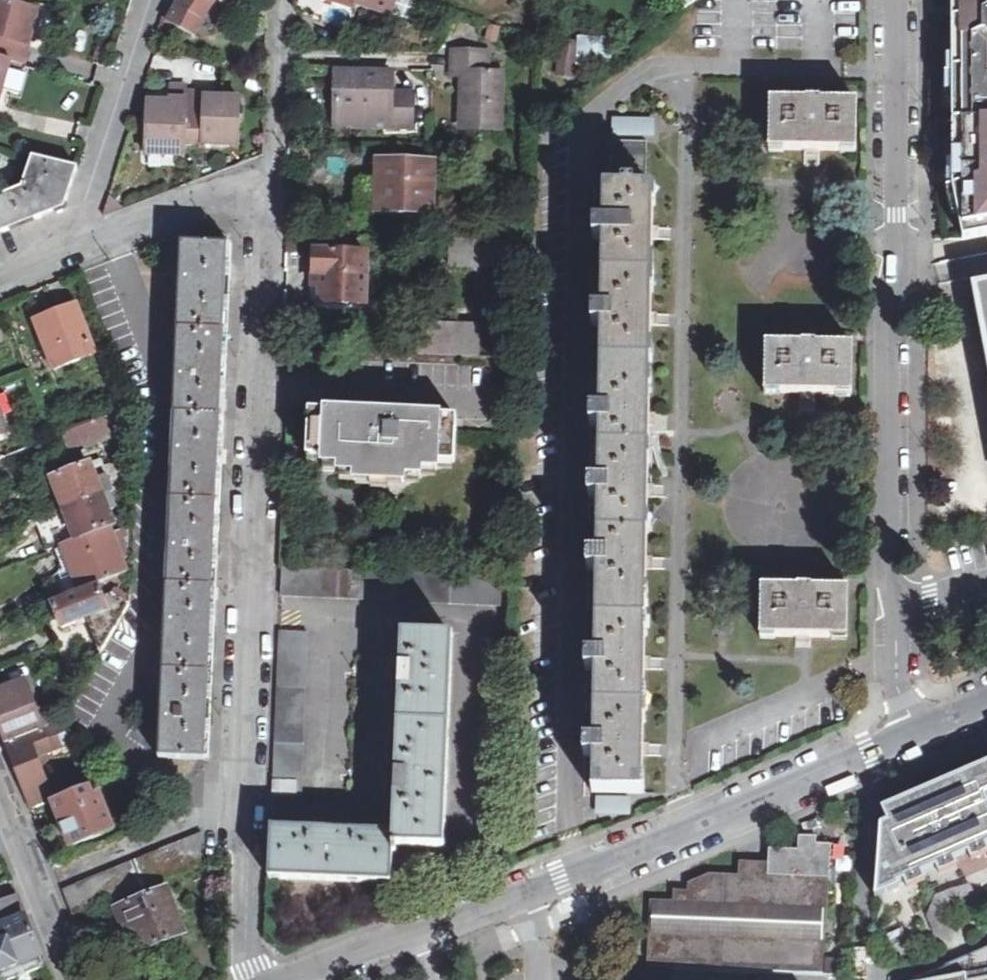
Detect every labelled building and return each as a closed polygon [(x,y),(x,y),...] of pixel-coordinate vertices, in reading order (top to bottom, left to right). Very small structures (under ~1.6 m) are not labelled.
[(172,21),(182,0),(169,0),(164,16),(172,21)] [(195,35),(215,0),(182,0),(172,21),(195,35)] [(350,9),(353,2),(390,15),(395,0),(324,0),(350,9)] [(682,14),(699,1),(701,0),(682,0),(682,14)] [(953,122),(953,164),(954,169),(956,206),(963,240),(986,235),(986,0),(952,0),(953,122)] [(0,1),(0,59),(10,62),(11,60),(22,63),(38,11),(25,8),(0,1)] [(565,42),(561,78),(576,80),(581,44),(565,42)] [(456,56),(455,76),(466,76),(465,129),(504,130),(505,76),(492,76),(492,56),(456,56)] [(5,86),(10,62),(0,59),(0,104),(5,86)] [(24,63),(22,63),(11,60),(10,62),(5,86),(17,90),(24,63)] [(336,112),(391,113),(390,129),(412,129),(411,96),(391,95),(391,76),(337,75),(336,112)] [(206,98),(207,94),(188,93),(188,88),(172,88),(171,102),(172,107),(165,106),(165,102),(149,102),(148,120),(147,144),(162,144),(162,154),(185,156),(186,144),(224,145),(224,135),(239,135),(241,99),(206,98)] [(769,99),(768,149),(811,150),(856,151),(857,101),(769,99)] [(336,112),(336,128),(390,129),(391,113),(336,112)] [(239,145),(239,135),(224,135),(224,145),(226,145),(239,145)] [(162,154),(162,144),(147,144),(146,154),(162,154)] [(23,153),(15,180),(0,186),(0,234),(3,232),(42,217),(63,209),(65,209),(78,169),(23,153)] [(377,163),(376,212),(431,214),(433,165),(377,163)] [(598,412),(591,412),(590,427),(598,427),(598,434),(598,447),(597,484),(589,484),(589,498),(597,498),(596,555),(588,555),(587,570),(596,570),(594,656),(586,655),(586,670),(594,670),(592,742),(584,742),(584,757),(592,757),(592,792),(592,793),(642,794),(643,752),(644,665),(646,564),(648,491),(648,434),(649,423),(651,320),(652,237),(653,190),(610,189),(603,189),(602,226),(594,225),(593,240),(602,240),(600,312),(592,312),(592,326),(600,326),(598,412)] [(206,760),(229,246),(182,244),(160,758),(206,760)] [(314,254),(312,287),(320,287),(319,305),(366,306),(368,255),(314,254)] [(493,359),(509,359),(512,284),(481,283),(480,329),(419,326),(417,356),(493,359)] [(974,287),(986,356),(986,285),(974,287)] [(37,321),(56,368),(95,353),(76,305),(37,321)] [(765,343),(764,393),(808,393),(852,394),(853,344),(765,343)] [(130,409),(63,434),(70,454),(110,438),(108,436),(117,432),(118,435),(132,429),(130,409)] [(371,483),(404,485),(405,477),(423,478),(423,471),(438,472),(439,464),(455,464),(457,430),(457,419),(345,413),(310,412),(307,457),(324,458),(324,465),(340,466),(340,473),(356,474),(355,482),(366,483),(371,483)] [(130,486),(121,462),(105,468),(114,492),(130,486)] [(64,511),(110,493),(114,492),(105,468),(104,466),(94,471),(91,467),(52,482),(64,511)] [(115,526),(108,512),(116,507),(110,493),(64,511),(51,515),(35,522),(47,550),(60,546),(61,548),(111,528),(115,526)] [(61,548),(68,565),(47,587),(53,601),(72,595),(97,585),(128,574),(123,561),(127,560),(128,530),(115,536),(111,528),(61,548)] [(507,578),(283,568),(282,597),(506,607),(507,578)] [(132,572),(128,574),(97,585),(98,589),(54,606),(62,628),(78,621),(83,630),(107,621),(114,634),(131,605),(132,572)] [(761,586),(760,635),(804,636),(848,637),(849,588),(761,586)] [(280,632),(274,795),(302,796),(308,634),(308,633),(280,632)] [(394,833),(342,831),(343,825),(323,824),(322,830),(272,828),(270,879),(363,883),(392,884),(393,853),(393,847),(396,847),(444,849),(453,636),(403,634),(401,669),(395,668),(394,688),(400,688),(397,776),(391,776),(390,795),(396,796),(394,833)] [(43,729),(24,684),(0,693),(0,728),(1,730),(5,741),(6,744),(43,729)] [(53,801),(49,778),(43,776),(34,758),(78,742),(58,728),(60,723),(43,729),(6,744),(14,766),(17,772),(32,809),(53,801)] [(880,811),(885,822),(878,825),(873,898),(898,887),(897,884),(986,844),(986,763),(880,811)] [(82,843),(114,830),(100,795),(93,798),(89,787),(53,801),(71,847),(82,843)] [(63,890),(73,916),(201,866),(203,833),(63,890)] [(647,967),(682,968),(825,973),(830,887),(832,845),(814,844),(814,837),(799,836),(798,850),(769,848),(769,863),(750,862),(739,861),(739,875),(709,874),(688,882),(688,890),(674,890),(673,901),(651,900),(647,967)] [(116,909),(128,938),(135,935),(141,951),(185,934),(167,889),(116,909)] [(0,904),(0,931),(4,944),(0,946),(0,978),(1,979),(13,979),(45,967),(25,914),(23,910),(17,896),(0,904)] [(907,942),(909,915),(891,913),(888,941),(907,942)] [(922,976),(914,979),(986,979),(986,946),(922,976)] [(842,975),(756,972),(755,979),(842,979),(842,975)]
